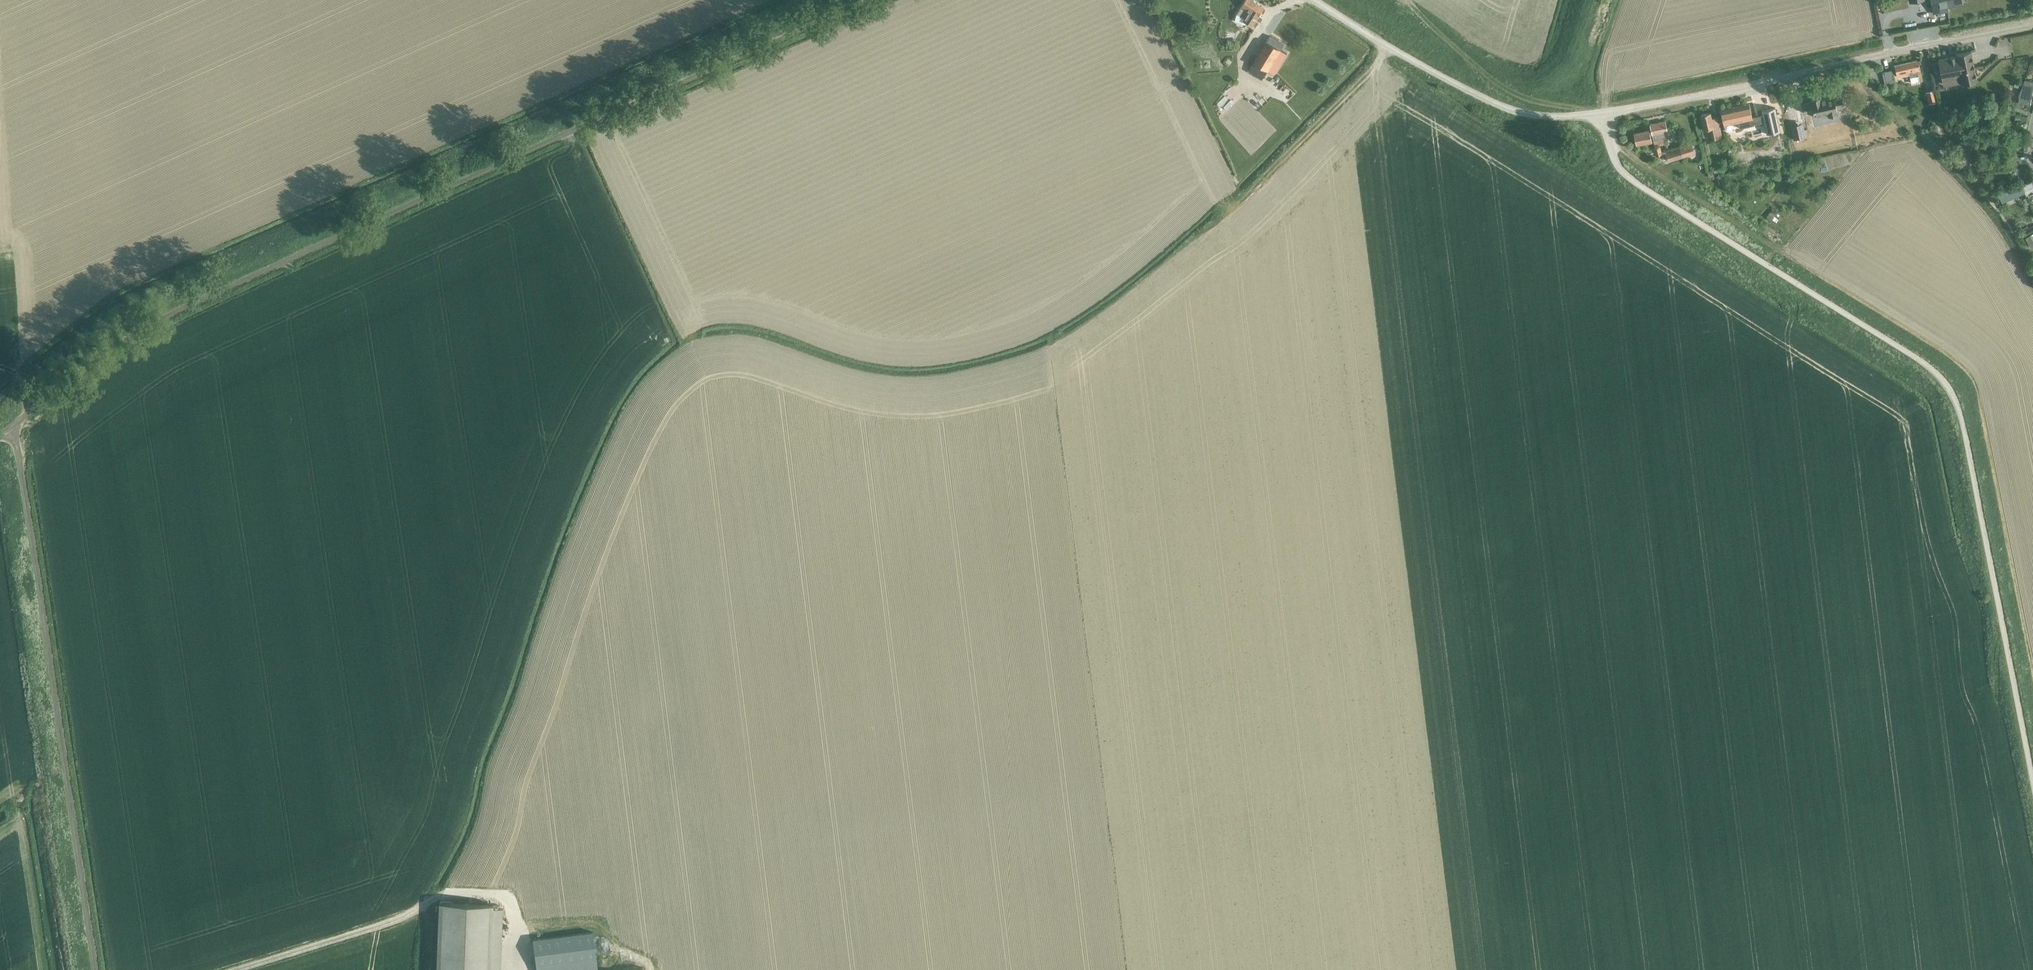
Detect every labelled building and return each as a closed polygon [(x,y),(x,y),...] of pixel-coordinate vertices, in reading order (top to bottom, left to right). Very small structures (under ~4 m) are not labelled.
[(1253,0),(1246,0),(1237,13),(1235,21),(1247,25),(1248,23),(1253,26),(1256,21),(1264,7),(1253,0)] [(1960,0),(1931,0),(1933,9),(1937,9),(1938,13),(1947,11),(1946,7),(1961,4),(1960,0)] [(1254,62),(1249,71),(1262,79),(1263,77),(1267,71),(1273,75),(1286,54),(1280,50),(1283,44),(1270,36),(1267,41),(1254,62)] [(1950,58),(1937,60),(1942,81),(1960,77),(1961,83),(1976,80),(1970,51),(1955,54),(1956,56),(1953,57),(1953,56),(1949,57),(1950,58)] [(1917,60),(1907,63),(1909,74),(1908,75),(1910,83),(1911,85),(1919,83),(1918,82),(1922,81),(1921,77),(1917,60)] [(1909,74),(1907,63),(1895,66),(1897,77),(1908,75),(1909,74)] [(1886,87),(1894,86),(1891,71),(1883,73),(1886,87)] [(1929,104),(1936,102),(1934,90),(1926,92),(1929,104)] [(2021,92),(2018,103),(2030,105),(2032,94),(2021,92)] [(1843,105),(1841,98),(1834,100),(1833,96),(1821,99),(1820,97),(1810,99),(1810,102),(1802,104),(1804,113),(1812,111),(1814,117),(1824,115),(1823,114),(1827,113),(1828,117),(1837,115),(1836,107),(1843,105)] [(1871,108),(1870,99),(1863,101),(1865,109),(1871,108)] [(1749,104),(1721,110),(1724,124),(1738,121),(1740,129),(1754,125),(1753,124),(1763,122),(1766,134),(1780,131),(1775,108),(1761,111),(1762,116),(1752,118),(1749,104)] [(1712,140),(1721,138),(1717,117),(1711,118),(1710,113),(1700,115),(1703,130),(1709,128),(1712,140)] [(1650,125),(1654,145),(1655,146),(1666,144),(1663,132),(1667,131),(1665,121),(1650,125)] [(1804,130),(1802,123),(1790,125),(1793,140),(1808,136),(1806,129),(1804,130)] [(1636,145),(1651,142),(1649,130),(1633,133),(1636,145)] [(1654,149),(1646,151),(1647,154),(1649,155),(1655,153),(1656,157),(1662,155),(1663,160),(1667,158),(1668,161),(1683,157),(1694,154),(1691,145),(1680,149),(1666,153),(1665,152),(1661,153),(1659,147),(1654,149)] [(1973,146),(1968,162),(1977,165),(1982,149),(1973,146)] [(2022,186),(1999,195),(2002,203),(2025,194),(2022,186)] [(1771,211),(1766,217),(1773,221),(1775,219),(1773,218),(1776,214),(1771,211)] [(437,969),(488,969),(491,906),(439,904),(437,969)] [(592,932),(533,940),(537,969),(597,969),(592,932)]
